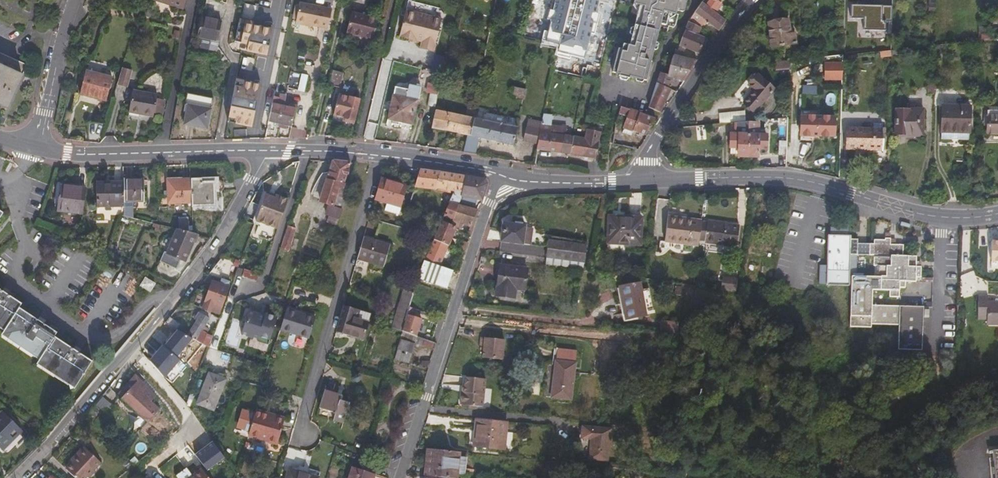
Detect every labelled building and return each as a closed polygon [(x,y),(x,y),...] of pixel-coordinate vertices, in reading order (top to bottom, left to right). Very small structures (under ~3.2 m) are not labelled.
[(628,79),(648,0),(638,0),(636,5),(643,7),(632,47),(627,46),(625,51),(618,50),(612,73),(619,75),(618,77),(628,79)] [(721,4),(717,2),(714,0),(708,9),(701,4),(694,14),(705,23),(717,31),(725,20),(715,14),(714,13),(721,4)] [(328,28),(333,8),(300,2),(296,21),(328,28)] [(891,6),(850,4),(849,18),(862,19),(862,30),(884,30),(884,21),(891,21),(891,6)] [(399,35),(409,38),(416,39),(421,41),(420,47),(433,51),(442,19),(406,10),(399,35)] [(588,60),(599,12),(588,10),(587,15),(576,13),(572,30),(570,29),(564,54),(588,60)] [(601,13),(599,12),(588,60),(590,60),(601,13)] [(373,42),(378,21),(352,13),(347,33),(361,37),(360,39),(373,42)] [(705,23),(694,14),(688,23),(700,29),(705,23)] [(219,38),(224,19),(206,15),(202,34),(219,38)] [(789,33),(787,20),(768,22),(771,46),(782,44),(782,46),(790,45),(790,43),(795,42),(793,32),(789,33)] [(700,29),(688,23),(679,48),(698,54),(704,38),(698,36),(700,29)] [(259,29),(239,25),(235,44),(255,48),(259,29)] [(201,47),(217,50),(218,42),(202,39),(201,47)] [(6,110),(25,66),(0,55),(0,107),(6,110)] [(243,67),(251,69),(254,58),(246,56),(243,67)] [(683,82),(697,63),(680,57),(675,56),(667,78),(668,79),(683,82)] [(776,69),(790,69),(789,60),(776,60),(776,69)] [(843,79),(843,61),(824,61),(825,80),(843,79)] [(342,73),(333,71),(328,86),(338,88),(342,73)] [(133,75),(123,73),(118,90),(130,93),(133,75)] [(107,106),(113,84),(88,76),(81,99),(107,106)] [(664,89),(668,79),(667,78),(658,76),(655,86),(664,89)] [(756,114),(775,89),(757,76),(749,87),(755,91),(746,105),(756,114)] [(302,94),(306,79),(299,77),(297,93),(302,94)] [(253,127),(262,83),(237,78),(228,122),(253,127)] [(420,84),(407,81),(406,86),(394,84),(388,122),(400,124),(399,129),(409,130),(415,100),(417,100),(420,84)] [(429,104),(437,106),(441,85),(429,82),(428,90),(431,91),(429,104)] [(645,109),(658,113),(674,92),(664,89),(655,86),(645,109)] [(527,96),(528,89),(519,87),(517,94),(527,96)] [(567,90),(551,87),(550,93),(566,96),(567,90)] [(130,109),(154,114),(155,111),(158,97),(158,93),(135,88),(130,109)] [(276,90),(269,122),(291,126),(296,105),(289,103),(288,106),(284,105),(287,93),(276,90)] [(209,127),(216,96),(190,91),(186,109),(189,110),(187,122),(209,127)] [(352,125),(359,98),(339,93),(332,116),(343,120),(342,123),(352,125)] [(166,99),(158,97),(155,111),(163,112),(166,99)] [(475,110),(472,109),(467,108),(466,115),(436,109),(432,127),(468,133),(471,134),(474,116),(475,110)] [(620,108),(617,118),(626,120),(629,111),(620,108)] [(987,109),(987,132),(997,132),(997,109),(987,109)] [(486,119),(474,116),(471,134),(479,136),(517,145),(521,126),(510,124),(511,120),(511,115),(488,111),(486,119)] [(634,133),(647,137),(658,120),(629,111),(626,120),(624,129),(634,133)] [(897,137),(920,138),(921,113),(897,112),(897,137)] [(809,137),(834,137),(834,119),(810,117),(810,113),(799,113),(797,140),(809,140),(809,137)] [(538,148),(567,153),(570,136),(573,123),(555,120),(556,116),(546,114),(544,123),(540,143),(538,148)] [(965,141),(966,115),(938,114),(937,140),(965,141)] [(540,143),(544,123),(530,119),(526,140),(540,143)] [(756,123),(727,123),(728,149),(729,149),(729,155),(735,155),(735,157),(756,157),(756,148),(764,148),(764,135),(756,135),(756,123)] [(600,132),(588,129),(585,139),(570,136),(567,153),(596,157),(600,132)] [(848,152),(884,153),(884,132),(848,131),(848,152)] [(479,136),(471,134),(468,133),(464,150),(475,153),(479,136)] [(343,193),(352,163),(333,162),(320,205),(328,207),(325,215),(330,217),(327,224),(338,227),(348,194),(343,193)] [(459,195),(463,179),(417,172),(412,188),(432,193),(432,196),(439,198),(440,194),(444,195),(449,196),(451,193),(459,195)] [(218,178),(193,179),(193,204),(193,207),(215,206),(215,201),(219,201),(219,196),(223,194),(225,191),(224,187),(222,184),(218,183),(218,178)] [(140,179),(120,180),(121,183),(121,201),(141,200),(140,179)] [(193,179),(167,179),(168,205),(193,204),(193,179)] [(481,182),(463,179),(459,195),(460,195),(459,199),(472,201),(472,202),(478,203),(483,186),(481,182)] [(400,214),(408,189),(381,181),(375,203),(389,207),(388,211),(400,214)] [(58,187),(74,188),(75,184),(55,182),(52,203),(56,204),(58,187)] [(121,201),(121,183),(94,183),(94,207),(122,207),(121,201)] [(80,214),(83,189),(74,188),(58,187),(56,204),(55,211),(80,214)] [(456,205),(470,209),(472,202),(472,201),(459,199),(460,195),(459,195),(451,193),(449,196),(440,217),(453,223),(459,208),(456,207),(456,205)] [(276,231),(286,200),(274,197),(273,200),(263,196),(254,224),(276,231)] [(460,229),(469,232),(475,212),(459,208),(453,223),(450,229),(452,230),(458,233),(460,229)] [(666,234),(700,239),(704,215),(670,210),(666,234)] [(639,242),(642,216),(609,213),(606,239),(639,242)] [(719,236),(719,239),(738,242),(741,220),(709,216),(707,235),(719,236)] [(503,225),(500,242),(530,246),(532,229),(520,227),(520,224),(510,223),(510,226),(503,225)] [(428,242),(445,249),(452,233),(452,230),(450,229),(437,224),(428,242)] [(296,230),(289,228),(283,248),(290,250),(296,230)] [(180,230),(178,230),(168,255),(165,254),(162,264),(178,270),(182,260),(187,262),(197,235),(193,234),(188,232),(180,230)] [(863,244),(853,243),(853,242),(846,242),(846,238),(843,238),(843,232),(840,232),(826,232),(825,238),(823,238),(822,268),(815,268),(815,287),(822,287),(822,288),(845,288),(845,287),(847,287),(847,330),(868,330),(868,327),(894,328),(894,351),(918,352),(919,309),(869,308),(869,292),(886,293),(886,299),(896,299),(896,290),(902,291),(902,284),(931,285),(930,280),(918,279),(919,265),(914,265),(914,257),(901,256),(901,246),(893,245),(888,245),(888,240),(889,239),(889,234),(886,233),(883,233),(883,238),(883,240),(871,240),(871,244),(866,244),(863,244)] [(384,268),(391,247),(364,239),(353,275),(365,279),(370,264),(384,268)] [(582,270),(585,247),(550,241),(546,264),(582,270)] [(418,264),(437,270),(445,249),(428,242),(418,264)] [(997,272),(997,243),(996,246),(986,246),(986,261),(997,262),(997,272)] [(113,247),(109,245),(104,256),(109,257),(112,249),(113,247)] [(209,312),(218,317),(221,309),(220,308),(228,289),(227,289),(229,283),(226,282),(229,273),(231,274),(235,264),(220,257),(210,275),(221,280),(219,286),(211,283),(203,302),(200,311),(207,314),(209,312)] [(444,288),(449,273),(437,270),(418,264),(414,275),(430,281),(429,283),(431,284),(444,288)] [(508,288),(515,289),(524,291),(526,269),(499,265),(495,296),(507,297),(508,288)] [(234,276),(256,282),(257,275),(241,270),(237,269),(234,276)] [(411,286),(429,291),(431,284),(429,283),(430,281),(414,275),(411,286)] [(724,277),(722,291),(737,293),(739,280),(724,277)] [(149,293),(153,285),(140,278),(136,285),(149,293)] [(623,319),(643,315),(637,285),(618,288),(623,319)] [(514,298),(515,289),(508,288),(507,297),(514,298)] [(18,303),(0,292),(0,328),(1,329),(0,330),(0,334),(36,358),(33,362),(71,387),(88,361),(50,337),(53,333),(14,308),(18,303)] [(404,314),(406,309),(410,296),(408,295),(400,292),(395,311),(404,314)] [(997,331),(997,307),(986,307),(985,301),(976,302),(975,324),(985,324),(985,331),(997,331)] [(364,341),(371,315),(344,308),(336,333),(364,341)] [(412,310),(406,309),(404,314),(399,332),(412,337),(418,320),(409,318),(412,310)] [(389,331),(398,334),(399,332),(404,314),(395,311),(389,331)] [(204,349),(208,339),(199,333),(207,320),(199,315),(185,337),(204,349)] [(312,324),(283,316),(277,337),(306,345),(312,324)] [(246,317),(239,341),(255,346),(256,343),(267,346),(274,323),(262,320),(262,322),(246,317)] [(178,323),(169,318),(163,325),(174,331),(178,323)] [(656,335),(674,337),(676,326),(657,324),(656,335)] [(412,346),(430,351),(433,344),(415,338),(412,346)] [(504,341),(481,339),(480,348),(484,348),(483,352),(483,360),(502,361),(504,341)] [(396,340),(391,359),(407,363),(412,346),(406,343),(396,340)] [(546,398),(566,400),(573,351),(550,348),(548,361),(551,361),(546,398)] [(416,367),(425,369),(427,362),(418,359),(416,367)] [(153,399),(135,376),(115,396),(137,416),(144,422),(145,423),(156,411),(149,404),(153,399)] [(461,405),(462,405),(476,406),(483,407),(486,379),(466,377),(465,386),(464,392),(462,392),(461,405)] [(214,415),(224,384),(205,378),(196,410),(214,415)] [(332,422),(344,426),(350,405),(340,402),(341,397),(323,392),(318,412),(334,417),(332,422)] [(115,406),(102,396),(95,405),(108,415),(115,406)] [(99,410),(94,406),(93,407),(94,409),(90,413),(93,416),(99,410)] [(256,413),(248,438),(261,441),(263,438),(279,442),(285,421),(256,413)] [(144,422),(137,416),(133,421),(140,427),(144,422)] [(3,417),(0,420),(0,452),(17,435),(22,440),(24,437),(19,433),(3,417)] [(503,451),(506,424),(476,420),(475,431),(478,432),(476,448),(503,451)] [(605,464),(608,432),(581,429),(579,441),(590,442),(588,461),(605,464)] [(100,465),(83,449),(77,456),(76,455),(69,463),(71,465),(65,472),(71,477),(90,477),(95,473),(93,472),(100,465)] [(455,477),(457,460),(457,456),(425,453),(422,477),(455,477)] [(457,460),(455,477),(462,477),(464,461),(457,460)] [(353,469),(350,477),(375,477),(353,469)]
